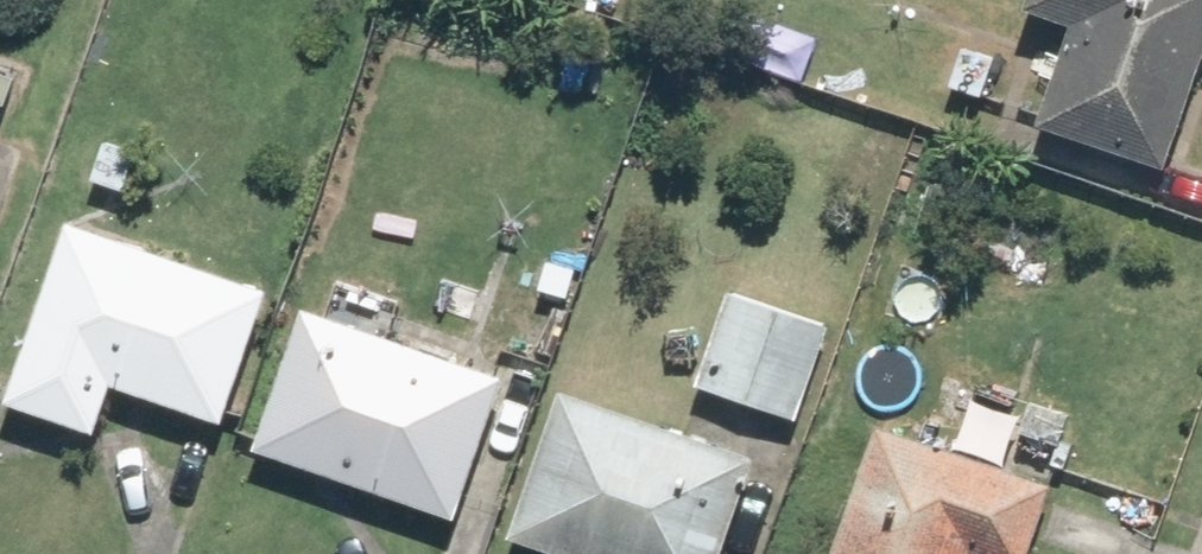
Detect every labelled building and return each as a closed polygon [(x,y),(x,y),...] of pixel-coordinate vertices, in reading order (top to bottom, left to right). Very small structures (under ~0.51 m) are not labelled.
[(1201,78),(1201,0),(1041,0),(1038,11),(1082,26),(1048,129),(1172,169),(1201,78)] [(156,111),(114,98),(89,177),(131,190),(156,111)] [(1067,246),(956,218),(944,266),(1055,294),(1067,246)] [(101,432),(118,382),(229,420),(274,290),(73,221),(11,401),(101,432)] [(544,362),(568,296),(478,264),(474,275),(447,266),(432,309),(462,320),(458,331),(544,362)] [(701,380),(781,412),(802,358),(794,355),(811,312),(740,284),(701,380)] [(508,377),(314,307),(262,449),(456,519),(508,377)] [(570,389),(517,536),(569,553),(732,553),(766,459),(570,389)] [(1093,413),(1032,390),(1015,433),(1076,457),(1093,413)] [(886,421),(840,553),(1036,553),(1061,481),(886,421)]
